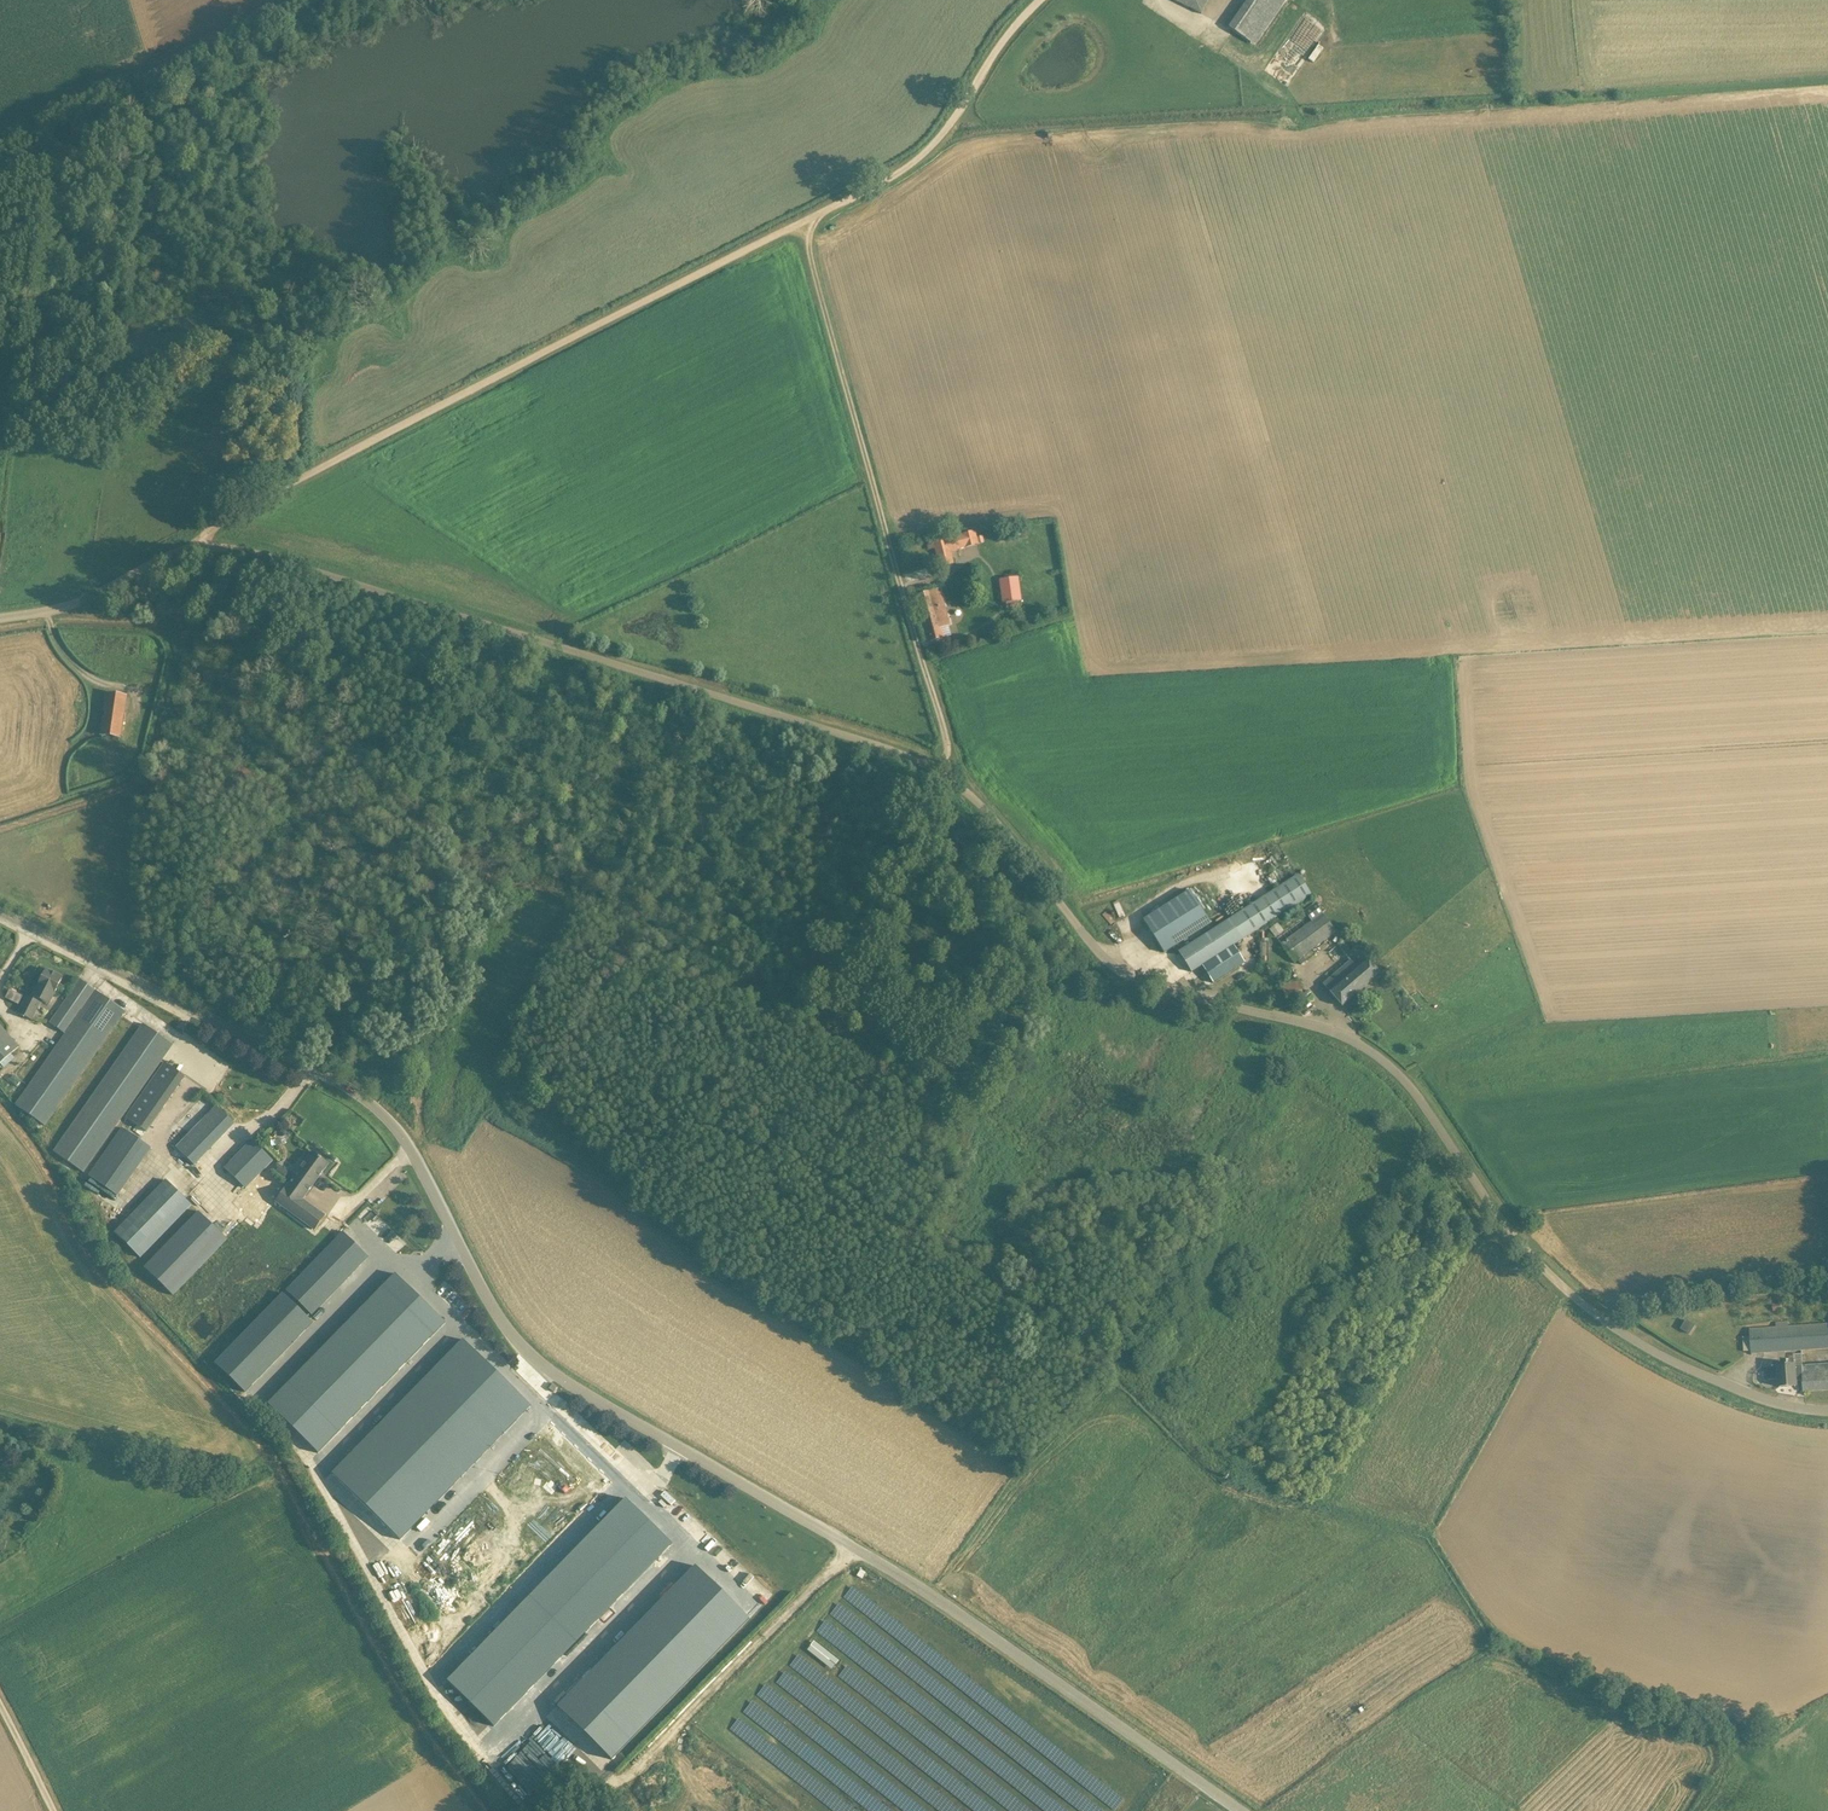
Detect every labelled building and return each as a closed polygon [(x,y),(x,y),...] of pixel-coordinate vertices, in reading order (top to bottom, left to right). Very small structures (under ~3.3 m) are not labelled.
[(1202,14),(1209,0),(1173,0),(1202,14)] [(1291,0),(1246,0),(1228,27),(1259,48),(1291,0)] [(934,539),(941,567),(954,564),(951,552),(965,548),(961,534),(947,538),(947,536),(934,539)] [(999,580),(1002,603),(1021,601),(1018,577),(999,580)] [(928,642),(945,638),(945,637),(951,636),(949,626),(951,625),(941,589),(916,596),(918,605),(921,616),(928,642)] [(107,693),(101,735),(120,738),(126,696),(107,693)] [(1434,780),(1447,770),(1436,756),(1423,766),(1434,780)] [(1200,966),(1225,951),(1312,895),(1300,875),(1176,954),(1188,974),(1200,966)] [(1164,953),(1211,923),(1190,890),(1143,920),(1164,953)] [(1294,963),(1327,939),(1337,932),(1315,902),(1304,910),(1311,921),(1280,944),(1294,963)] [(1269,929),(1272,933),(1281,927),(1278,923),(1269,929)] [(1236,968),(1225,951),(1200,966),(1211,985),(1236,968)] [(1342,1006),(1380,974),(1366,958),(1356,966),(1351,960),(1323,984),(1342,1006)] [(49,1004),(54,994),(63,978),(61,977),(62,976),(54,972),(53,973),(46,970),(32,998),(27,995),(18,1014),(32,1021),(42,1001),(49,1004)] [(45,1127),(116,1026),(125,1011),(80,980),(50,1023),(65,1034),(15,1105),(45,1127)] [(1300,997),(1296,983),(1282,987),(1286,1001),(1300,997)] [(19,1047),(4,1030),(8,1026),(2,1018),(0,1020),(0,1064),(19,1047)] [(133,1037),(130,1041),(62,1137),(52,1151),(82,1172),(92,1158),(173,1044),(143,1023),(133,1037)] [(227,1116),(232,1121),(237,1117),(231,1112),(227,1116)] [(120,1196),(152,1145),(121,1126),(90,1176),(120,1196)] [(246,1189),(273,1160),(252,1140),(224,1168),(246,1189)] [(328,1164),(312,1152),(285,1189),(275,1202),(314,1231),(325,1216),(302,1199),(328,1164)] [(285,1182),(291,1174),(277,1163),(271,1171),(285,1182)] [(1215,1175),(1223,1179),(1227,1168),(1220,1165),(1215,1175)] [(252,1193),(268,1204),(279,1189),(262,1177),(252,1193)] [(192,1206),(165,1180),(114,1233),(141,1259),(192,1206)] [(143,1271),(171,1298),(225,1243),(197,1216),(143,1271)] [(343,1232),(315,1261),(340,1286),(368,1257),(343,1232)] [(315,1261),(301,1275),(326,1300),(340,1286),(315,1261)] [(395,1274),(371,1299),(396,1323),(421,1298),(395,1274)] [(301,1275),(287,1290),(313,1314),(326,1300),(301,1275)] [(283,1294),(235,1343),(265,1372),(313,1323),(283,1294)] [(421,1298),(396,1323),(421,1348),(446,1323),(421,1298)] [(371,1299),(335,1336),(360,1361),(396,1323),(371,1299)] [(1781,1303),(1773,1304),(1774,1312),(1782,1310),(1781,1303)] [(1776,1323),(1776,1327),(1750,1329),(1751,1353),(1801,1350),(1799,1326),(1789,1326),(1789,1322),(1776,1323)] [(396,1323),(360,1361),(385,1385),(421,1348),(396,1323)] [(1799,1326),(1801,1350),(1827,1348),(1827,1324),(1799,1326)] [(335,1336),(319,1352),(345,1376),(360,1361),(335,1336)] [(448,1354),(435,1368),(469,1401),(483,1387),(497,1372),(463,1339),(448,1354)] [(235,1343),(216,1363),(246,1392),(265,1372),(235,1343)] [(319,1352),(304,1367),(329,1392),(345,1376),(319,1352)] [(1795,1354),(1795,1364),(1804,1363),(1804,1354),(1795,1354)] [(360,1361),(345,1376),(370,1401),(385,1385),(360,1361)] [(1827,1389),(1827,1363),(1802,1365),(1803,1380),(1804,1391),(1805,1391),(1827,1389)] [(1779,1379),(1780,1387),(1796,1386),(1796,1381),(1803,1380),(1802,1365),(1795,1366),(1795,1365),(1778,1366),(1778,1365),(1772,1366),(1772,1367),(1768,1368),(1768,1380),(1779,1379)] [(304,1367),(289,1383),(314,1407),(329,1392),(304,1367)] [(435,1368),(421,1382),(456,1415),(469,1401),(435,1368)] [(483,1387),(469,1401),(504,1434),(517,1420),(531,1405),(497,1372),(483,1387)] [(345,1376),(329,1392),(354,1416),(370,1401),(345,1376)] [(421,1382),(408,1396),(442,1429),(456,1415),(421,1382)] [(289,1383),(268,1404),(293,1429),(318,1453),(339,1432),(314,1407),(289,1383)] [(329,1392),(314,1407),(339,1432),(354,1416),(329,1392)] [(408,1396),(394,1410),(429,1443),(442,1429),(408,1396)] [(469,1401),(456,1415),(490,1448),(504,1434),(469,1401)] [(394,1410),(381,1424),(415,1457),(429,1443),(394,1410)] [(456,1415),(442,1429),(476,1462),(490,1448),(456,1415)] [(367,1438),(354,1452),(361,1460),(369,1467),(376,1474),(383,1481),(388,1485),(402,1471),(415,1457),(381,1424),(367,1438)] [(442,1429),(429,1443),(463,1476),(476,1462),(442,1429)] [(429,1443),(415,1457),(449,1490),(463,1476),(429,1443)] [(354,1452),(332,1474),(340,1482),(348,1489),(355,1496),(362,1503),(370,1510),(377,1517),(384,1524),(392,1532),(401,1540),(422,1518),(413,1510),(406,1502),(398,1495),(391,1488),(388,1485),(383,1481),(376,1474),(369,1467),(361,1460),(354,1452)] [(402,1471),(388,1485),(391,1488),(398,1495),(406,1502),(413,1510),(422,1518),(436,1504),(449,1490),(415,1457),(402,1471)] [(625,1499),(596,1529),(620,1551),(649,1521),(625,1499)] [(649,1521),(620,1551),(643,1574),(673,1544),(649,1521)] [(580,1545),(557,1569),(581,1592),(620,1551),(596,1529),(580,1545)] [(620,1551),(581,1592),(604,1614),(627,1591),(643,1574),(620,1551)] [(695,1565),(660,1601),(663,1604),(670,1611),(678,1619),(686,1626),(694,1634),(702,1642),(714,1654),(749,1618),(695,1565)] [(534,1592),(530,1596),(554,1620),(581,1592),(557,1569),(534,1592)] [(581,1592),(554,1620),(577,1642),(604,1614),(581,1592)] [(530,1596),(502,1624),(527,1648),(554,1620),(530,1596)] [(660,1601),(617,1646),(619,1648),(627,1656),(635,1663),(643,1671),(651,1679),(659,1687),(671,1699),(714,1654),(702,1642),(694,1634),(686,1626),(678,1619),(670,1611),(663,1604),(660,1601)] [(554,1620),(527,1648),(549,1670),(577,1642),(554,1620)] [(493,1633),(475,1652),(499,1676),(527,1648),(502,1624),(493,1633)] [(815,1643),(810,1649),(830,1667),(836,1661),(815,1643)] [(617,1646),(573,1690),(576,1693),(584,1700),(592,1708),(600,1715),(608,1723),(616,1731),(628,1743),(671,1699),(659,1687),(651,1679),(643,1671),(635,1663),(627,1656),(619,1648),(617,1646)] [(527,1648),(499,1676),(522,1698),(541,1679),(549,1670),(527,1648)] [(463,1664),(447,1681),(472,1705),(499,1676),(475,1652),(463,1664)] [(499,1676),(472,1705),(494,1727),(510,1710),(522,1698),(499,1676)] [(573,1690),(557,1707),(560,1710),(568,1717),(576,1725),(584,1732),(592,1740),(600,1748),(612,1760),(628,1743),(616,1731),(608,1723),(600,1715),(592,1708),(584,1700),(576,1693),(573,1690)]
